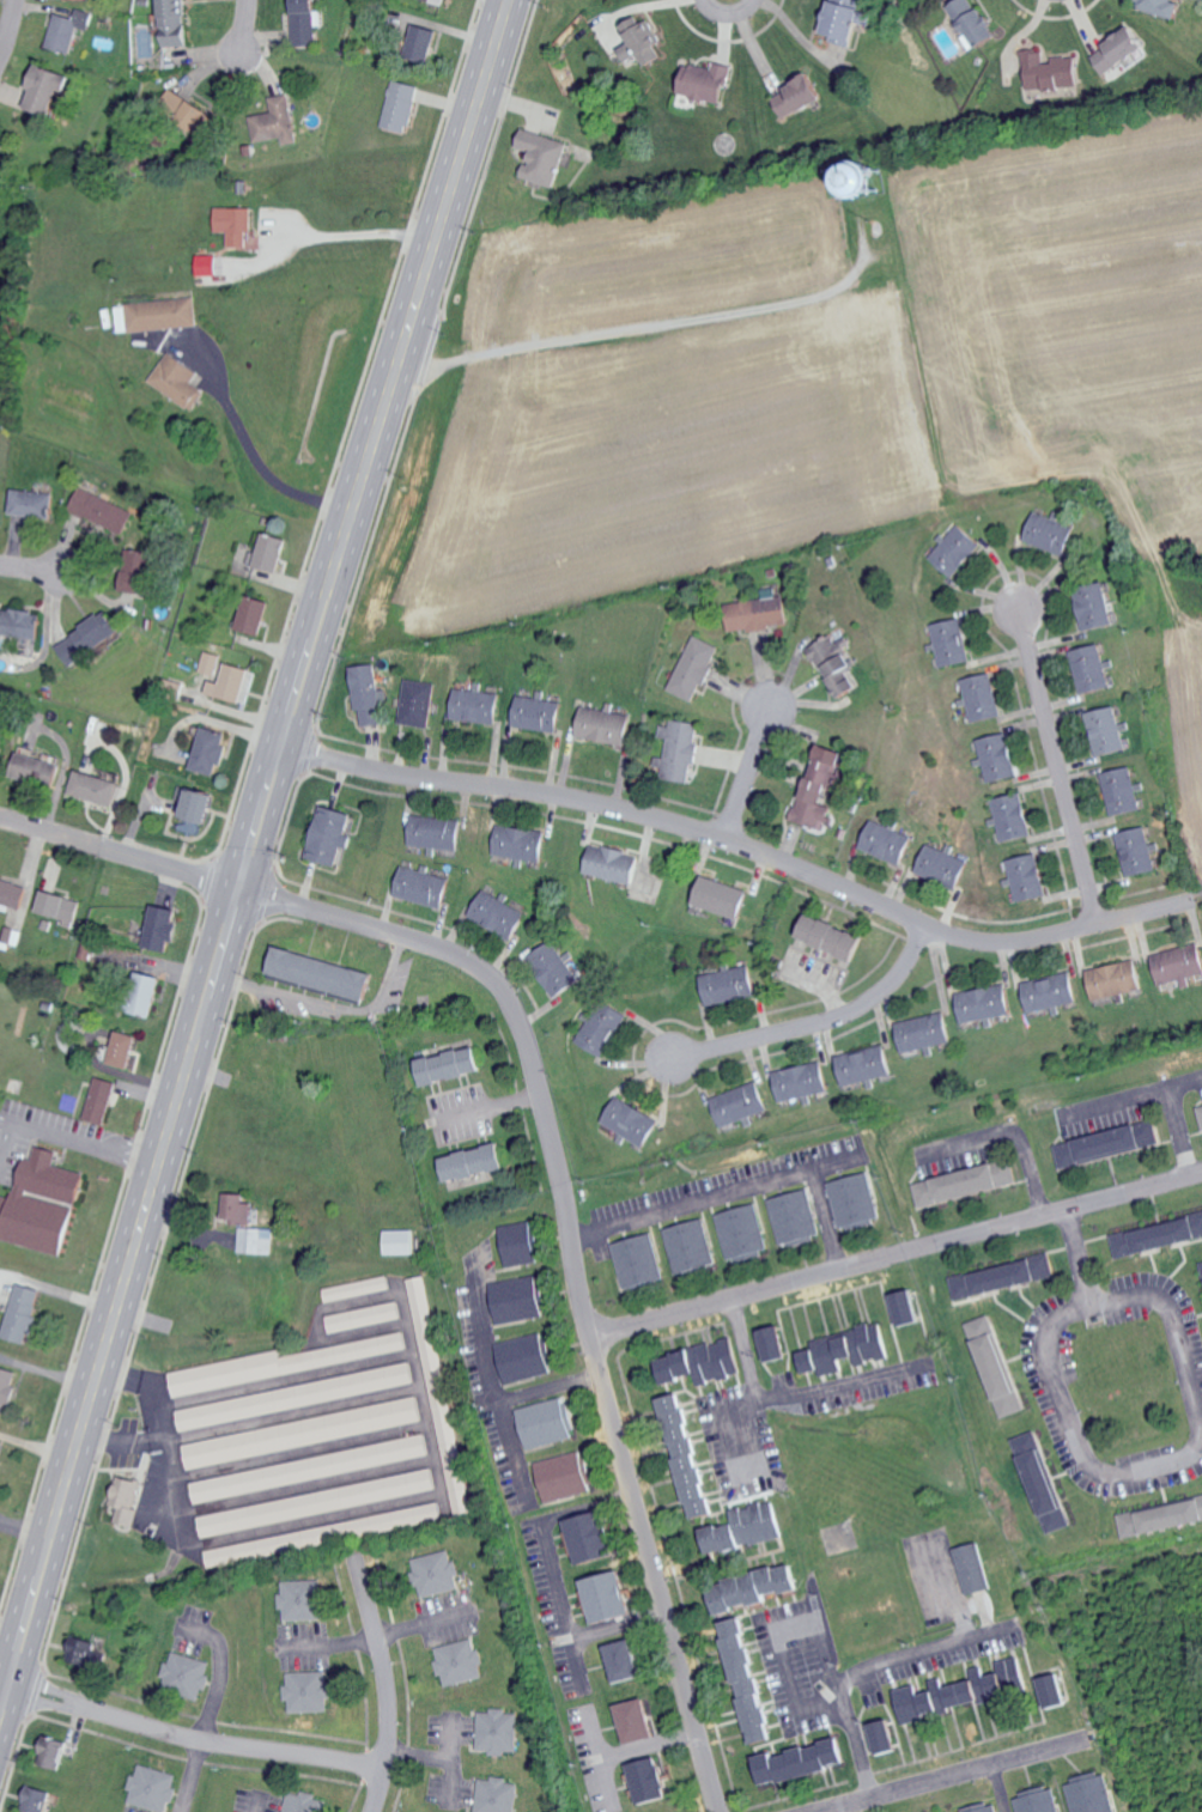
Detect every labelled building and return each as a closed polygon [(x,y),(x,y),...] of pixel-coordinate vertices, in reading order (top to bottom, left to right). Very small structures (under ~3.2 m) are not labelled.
[(188,45),(187,0),(163,0),(164,46),(188,45)] [(294,45),(317,44),(316,0),(293,0),(294,45)] [(863,22),(875,25),(878,14),(865,11),(868,0),(836,0),(828,32),(837,34),(835,40),(858,46),(863,22)] [(969,36),(966,37),(974,52),(1004,35),(996,21),(991,24),(978,0),(962,0),(952,5),(969,36)] [(1131,11),(1182,10),(1182,0),(1179,0),(1131,0),(1131,11)] [(73,52),(79,26),(90,29),(95,12),(78,8),(76,18),(57,13),(48,46),(73,52)] [(627,62),(642,55),(648,66),(665,56),(659,47),(662,45),(644,13),(623,25),(633,42),(620,49),(627,62)] [(439,29),(414,24),(409,55),(433,60),(439,29)] [(1108,76),(1152,45),(1138,24),(1093,55),(1108,76)] [(1083,86),(1080,57),(1046,60),(1045,49),(1025,51),(1028,86),(1047,85),(1047,89),(1083,86)] [(726,105),(737,66),(718,61),(716,69),(689,62),(681,90),(703,96),(702,98),(726,105)] [(61,88),(68,90),(72,76),(38,64),(30,89),(32,90),(26,109),(51,117),(61,88)] [(775,97),(790,120),(830,96),(815,72),(775,97)] [(420,85),(394,79),(384,126),(410,132),(420,85)] [(276,111),(253,116),(258,142),(284,137),(286,145),(302,142),(292,93),(272,97),(276,111)] [(217,109),(187,102),(182,127),(211,134),(217,109)] [(571,143),(525,128),(519,147),(532,152),(524,176),(556,187),(571,143)] [(256,208),(219,207),(219,232),(232,232),(232,248),(261,249),(261,236),(255,235),(256,208)] [(221,276),(221,255),(202,255),(202,276),(221,276)] [(199,298),(130,302),(132,331),(201,327),(199,298)] [(195,410),(208,392),(194,382),(201,372),(173,352),(153,380),(195,410)] [(124,535),(135,512),(81,486),(70,509),(124,535)] [(11,515),(52,518),(55,493),(13,489),(11,515)] [(280,572),(287,538),(263,533),(255,566),(280,572)] [(155,552),(127,550),(124,592),(152,594),(155,552)] [(1078,592),(1089,631),(1119,623),(1108,584),(1078,592)] [(731,632),(790,623),(785,595),(778,596),(776,587),(762,590),(763,598),(726,604),(731,632)] [(262,635),(269,601),(246,596),(238,630),(262,635)] [(0,632),(0,635),(41,640),(44,613),(3,608),(0,632)] [(122,632),(107,610),(72,633),(73,635),(56,646),(69,667),(88,655),(87,654),(122,632)] [(943,667),(973,660),(963,618),(933,625),(938,646),(943,667)] [(669,690),(696,702),(712,666),(710,665),(719,647),(694,635),(669,690)] [(856,666),(840,635),(812,650),(839,700),(859,689),(849,670),(856,666)] [(1076,649),(1081,693),(1112,690),(1107,645),(1076,649)] [(219,654),(204,651),(199,672),(214,675),(219,654)] [(207,694),(241,703),(249,669),(226,663),(221,682),(211,679),(207,694)] [(351,667),(356,711),(361,711),(363,726),(386,724),(382,689),(379,689),(376,664),(351,667)] [(973,723),(1004,717),(994,673),(964,680),(973,723)] [(432,727),(436,682),(406,680),(402,725),(432,727)] [(501,692),(456,690),(454,721),(500,723),(501,692)] [(559,733),(565,703),(520,694),(514,725),(559,733)] [(1130,749),(1118,706),(1088,714),(1100,757),(1130,749)] [(583,707),(578,737),(629,745),(633,715),(583,707)] [(690,783),(693,763),(696,763),(701,723),(672,719),(671,726),(661,725),(660,738),(669,739),(666,757),(656,756),(655,767),(664,768),(662,779),(690,783)] [(224,764),(228,746),(224,746),(227,733),(195,726),(190,750),(195,751),(191,770),(215,775),(218,763),(224,764)] [(988,782),(1018,777),(1011,733),(979,739),(983,762),(985,762),(988,782)] [(845,752),(822,744),(794,819),(824,830),(833,807),(825,804),(845,752)] [(61,765),(20,752),(12,776),(53,789),(61,765)] [(1105,772),(1111,816),(1143,812),(1139,786),(1137,787),(1135,768),(1105,772)] [(112,806),(119,783),(76,770),(70,793),(112,806)] [(206,825),(214,795),(179,786),(175,801),(184,803),(178,826),(194,831),(197,822),(206,825)] [(993,799),(1002,842),(1033,836),(1024,792),(993,799)] [(337,868),(347,837),(345,836),(352,814),(324,805),(306,858),(337,868)] [(914,838),(873,820),(860,848),(901,867),(914,838)] [(549,833),(500,824),(495,854),(521,859),(543,863),(549,833)] [(1153,847),(1152,847),(1148,827),(1118,833),(1127,877),(1158,870),(1153,847)] [(643,856),(593,843),(585,872),(635,885),(643,856)] [(959,888),(969,860),(948,852),(948,851),(927,843),(917,872),(959,888)] [(1047,897),(1039,853),(1007,859),(1011,881),(1013,881),(1017,902),(1047,897)] [(396,897),(444,909),(452,878),(403,866),(396,897)] [(751,891),(705,876),(695,904),(741,920),(751,891)] [(0,879),(0,903),(22,909),(29,887),(0,879)] [(470,918),(517,939),(529,911),(483,891),(470,918)] [(81,899),(42,892),(38,914),(77,922),(81,899)] [(178,909),(152,905),(146,948),(169,951),(170,941),(178,942),(180,924),(176,924),(178,909)] [(802,940),(858,961),(867,936),(811,916),(802,940)] [(554,1000),(581,986),(558,940),(530,955),(554,1000)] [(1201,975),(1201,944),(1153,954),(1160,984),(1201,975)] [(369,1000),(376,972),(278,949),(271,976),(369,1000)] [(1089,969),(1095,1000),(1143,992),(1139,962),(1089,969)] [(702,976),(710,1007),(758,995),(750,964),(702,976)] [(163,978),(138,971),(127,1012),(153,1018),(163,978)] [(1031,1014),(1057,1008),(1080,1002),(1073,973),(1024,984),(1031,1014)] [(958,994),(965,1024),(1014,1014),(1007,984),(958,994)] [(604,1057),(628,1016),(601,1000),(590,1019),(591,1019),(577,1042),(604,1057)] [(899,1022),(905,1053),(954,1044),(948,1013),(899,1022)] [(111,1064),(133,1069),(140,1036),(119,1032),(111,1064)] [(838,1059),(848,1089),(896,1074),(886,1043),(838,1059)] [(419,1058),(423,1084),(483,1074),(479,1048),(419,1058)] [(781,1103),(809,1098),(809,1095),(830,1092),(825,1063),(776,1071),(781,1103)] [(107,1125),(117,1082),(95,1078),(86,1121),(107,1125)] [(713,1100),(724,1129),(771,1110),(759,1081),(713,1100)] [(648,1147),(662,1120),(617,1097),(604,1124),(648,1147)] [(1159,1144),(1154,1120),(1055,1142),(1060,1166),(1159,1144)] [(442,1158),(449,1184),(509,1169),(503,1143),(442,1158)] [(77,1204),(80,1204),(87,1172),(55,1164),(59,1150),(37,1145),(34,1158),(25,1156),(16,1197),(0,1193),(0,1229),(3,1230),(1,1238),(65,1254),(77,1204)] [(913,1181),(918,1204),(1016,1184),(1011,1161),(913,1181)] [(828,1181),(840,1232),(881,1222),(869,1171),(828,1181)] [(768,1198),(781,1246),(821,1235),(808,1187),(768,1198)] [(226,1193),(228,1223),(255,1222),(254,1201),(246,1202),(246,1192),(226,1193)] [(771,1251),(757,1202),(715,1214),(729,1263),(771,1251)] [(1116,1257),(1201,1237),(1201,1214),(1111,1235),(1116,1257)] [(665,1227),(675,1274),(717,1264),(706,1218),(665,1227)] [(540,1262),(534,1220),(500,1225),(506,1266),(540,1262)] [(273,1253),(273,1227),(240,1226),(239,1252),(273,1253)] [(388,1254),(416,1253),(416,1229),(387,1229),(388,1254)] [(612,1243),(625,1289),(665,1279),(653,1232),(612,1243)] [(957,1299),(1049,1277),(1043,1255),(952,1277),(957,1299)] [(326,1302),(392,1288),(389,1275),(323,1288),(326,1302)] [(411,1278),(455,1514),(474,1511),(457,1420),(456,1420),(453,1406),(451,1407),(427,1275),(411,1278)] [(544,1318),(540,1276),(492,1280),(496,1322),(544,1318)] [(28,1343),(44,1289),(19,1282),(3,1335),(28,1343)] [(902,1325),(924,1319),(915,1288),(893,1294),(902,1325)] [(330,1334),(403,1317),(399,1299),(326,1316),(330,1334)] [(1026,1409),(989,1313),(968,1321),(1004,1417),(1026,1409)] [(892,1356),(883,1322),(812,1341),(814,1349),(800,1353),(805,1373),(823,1368),(825,1375),(845,1370),(842,1359),(858,1355),(860,1365),(892,1356)] [(769,1362),(791,1355),(783,1324),(760,1330),(769,1362)] [(495,1345),(507,1384),(554,1370),(542,1331),(495,1345)] [(279,1350),(169,1371),(173,1394),(409,1351),(406,1332),(280,1355),(279,1350)] [(660,1354),(666,1381),(699,1374),(700,1382),(743,1373),(735,1338),(660,1354)] [(9,1414),(20,1370),(0,1365),(0,1412),(9,1414)] [(416,1388),(413,1367),(176,1404),(179,1425),(416,1388)] [(665,1396),(686,1505),(693,1504),(696,1517),(712,1514),(689,1392),(665,1396)] [(578,1436),(569,1395),(519,1407),(529,1448),(578,1436)] [(188,1467),(424,1423),(419,1397),(184,1442),(188,1467)] [(1039,1429),(1016,1437),(1048,1533),(1071,1525),(1039,1429)] [(191,1480),(195,1502),(431,1456),(427,1434),(191,1480)] [(537,1461),(546,1502),(595,1491),(586,1450),(537,1461)] [(438,1491),(434,1469),(198,1514),(202,1536),(438,1491)] [(142,1481),(120,1474),(111,1503),(119,1505),(115,1519),(135,1524),(140,1508),(135,1507),(142,1481)] [(1201,1521),(1201,1497),(1119,1514),(1124,1536),(1201,1521)] [(787,1537),(779,1500),(733,1510),(735,1522),(706,1528),(711,1553),(787,1537)] [(204,1545),(208,1565),(332,1546),(331,1537),(444,1519),(442,1507),(204,1545)] [(580,1564),(616,1555),(605,1510),(569,1519),(580,1564)] [(994,1589),(986,1542),(960,1546),(968,1594),(994,1589)] [(423,1597),(462,1588),(459,1576),(464,1575),(460,1558),(455,1559),(453,1548),(414,1558),(423,1597)] [(711,1585),(719,1613),(771,1599),(770,1596),(804,1586),(796,1561),(711,1585)] [(586,1578),(596,1622),(636,1613),(625,1569),(586,1578)] [(285,1620),(326,1619),(324,1579),(285,1580),(286,1592),(284,1592),(285,1620)] [(725,1621),(751,1743),(773,1739),(748,1616),(725,1621)] [(58,1657),(104,1670),(113,1638),(92,1632),(90,1639),(65,1632),(58,1657)] [(605,1645),(616,1682),(645,1674),(634,1636),(605,1645)] [(439,1647),(442,1659),(440,1659),(447,1686),(486,1677),(483,1664),(487,1663),(483,1647),(478,1648),(475,1637),(439,1647)] [(202,1697),(211,1660),(173,1651),(171,1661),(167,1660),(161,1687),(202,1697)] [(1000,1674),(992,1675),(994,1695),(1029,1690),(1025,1657),(998,1660),(1000,1674)] [(904,1720),(986,1702),(983,1691),(992,1689),(987,1666),(972,1669),(974,1680),(948,1686),(946,1677),(933,1680),(935,1691),(922,1693),(920,1684),(897,1690),(904,1720)] [(330,1670),(290,1672),(291,1685),(288,1685),(289,1712),(331,1711),(330,1670)] [(1050,1708),(1072,1703),(1064,1672),(1042,1678),(1050,1708)] [(617,1705),(628,1744),(658,1736),(647,1697),(617,1705)] [(520,1751),(520,1712),(509,1712),(509,1707),(492,1707),(492,1711),(480,1711),(480,1750),(492,1750),(492,1755),(506,1755),(506,1751),(520,1751)] [(900,1751),(895,1719),(873,1722),(877,1754),(900,1751)] [(58,1768),(67,1742),(46,1735),(37,1762),(58,1768)] [(631,1763),(640,1804),(671,1797),(662,1756),(631,1763)] [(179,1774),(137,1763),(127,1802),(165,1811),(168,1802),(171,1803),(179,1774)] [(477,1811),(517,1811),(520,1783),(509,1782),(510,1777),(493,1775),(492,1779),(481,1777),(477,1811)] [(1074,1811),(1117,1811),(1111,1775),(1069,1782),(1074,1811)] [(24,1783),(17,1807),(31,1811),(42,1811),(49,1790),(24,1783)] [(1056,1785),(1015,1796),(1019,1811),(1063,1811),(1056,1785)] [(329,1800),(293,1788),(286,1811),(325,1811),(329,1800)] [(997,1804),(960,1811),(999,1811),(997,1804)]
